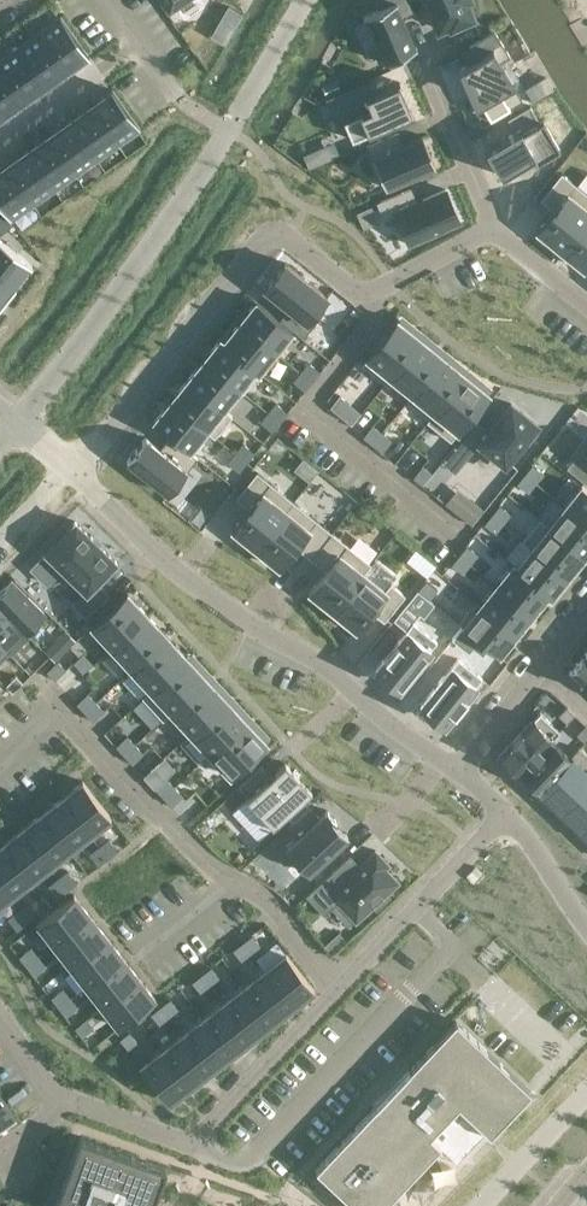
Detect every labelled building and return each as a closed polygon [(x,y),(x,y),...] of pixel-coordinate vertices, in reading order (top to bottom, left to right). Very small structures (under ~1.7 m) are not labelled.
[(362,15),(363,17),(365,16),(384,60),(382,60),(382,62),(416,47),(416,46),(414,46),(400,15),(411,10),(406,0),(377,0),(381,7),(362,15)] [(426,1),(424,2),(425,4),(427,3),(431,11),(428,12),(429,14),(431,13),(438,28),(449,23),(450,26),(453,25),(454,27),(456,26),(455,24),(468,19),(469,21),(470,20),(470,18),(472,17),(465,0),(426,0),(426,1)] [(242,13),(228,5),(222,17),(236,25),(242,13)] [(60,14),(38,30),(66,70),(88,55),(60,14)] [(38,30),(17,45),(45,85),(66,70),(38,30)] [(477,58),(460,68),(489,117),(520,98),(502,67),(504,66),(501,61),(510,56),(494,30),(469,45),(477,58)] [(0,57),(0,67),(24,100),(45,85),(17,45),(0,57)] [(2,115),(24,100),(0,67),(0,112),(2,115)] [(399,81),(338,107),(351,138),(412,112),(399,81)] [(112,88),(90,104),(118,144),(141,129),(112,88)] [(90,104),(69,119),(97,159),(118,144),(90,104)] [(515,131),(485,149),(501,175),(533,156),(536,161),(560,148),(542,119),(539,120),(530,104),(507,118),(515,131)] [(69,119),(47,134),(76,174),(97,159),(69,119)] [(397,129),(366,143),(385,187),(435,165),(422,135),(403,143),(397,129)] [(47,134),(26,149),(54,189),(76,174),(47,134)] [(26,149),(5,164),(33,204),(54,189),(26,149)] [(304,155),(309,167),(321,162),(316,150),(304,155)] [(0,167),(0,205),(11,220),(33,204),(5,164),(0,167)] [(536,230),(560,249),(586,215),(586,193),(561,172),(540,198),(554,209),(536,230)] [(410,188),(378,202),(384,217),(395,212),(409,244),(460,222),(445,188),(416,201),(410,188)] [(362,227),(376,220),(371,207),(356,213),(362,227)] [(560,249),(583,268),(586,263),(586,215),(560,249)] [(14,287),(14,286),(15,286),(14,285),(30,264),(31,264),(31,263),(30,262),(0,239),(0,275),(14,287)] [(285,261),(264,288),(289,308),(280,319),(303,337),(316,321),(310,317),(327,296),(285,261)] [(14,287),(0,275),(0,305),(14,287)] [(256,300),(239,322),(275,351),(292,329),(256,300)] [(397,319),(361,363),(384,382),(420,338),(397,319)] [(220,338),(219,339),(258,371),(260,372),(260,371),(259,370),(275,351),(239,322),(223,341),(220,338)] [(420,338),(384,382),(385,383),(390,377),(411,394),(406,400),(407,400),(412,394),(443,356),(420,338)] [(219,339),(203,359),(243,392),(260,372),(258,371),(219,339)] [(412,394),(407,400),(429,418),(426,421),(427,421),(434,412),(465,374),(443,356),(412,394)] [(203,359),(186,380),(231,416),(232,415),(223,408),(238,389),(242,393),(243,392),(203,359)] [(308,362),(300,371),(312,380),(319,371),(308,362)] [(300,371),(293,381),(304,390),(312,380),(300,371)] [(434,412),(427,421),(451,440),(489,393),(465,374),(434,412)] [(186,380),(170,400),(171,400),(215,436),(231,416),(186,380)] [(339,395),(330,406),(339,414),(349,402),(339,395)] [(170,400),(153,421),(189,450),(205,430),(214,437),(215,436),(171,400),(170,400)] [(275,402),(268,412),(279,421),(287,411),(275,402)] [(477,420),(458,444),(470,453),(479,442),(505,463),(537,423),(510,402),(489,429),(477,420)] [(268,412),(260,421),(271,430),(279,421),(268,412)] [(372,425),(363,436),(372,443),(381,432),(372,425)] [(381,432),(372,443),(382,451),(391,440),(381,432)] [(145,437),(126,460),(168,493),(197,457),(170,435),(159,448),(145,437)] [(243,443),(235,452),(246,461),(254,452),(243,443)] [(235,452),(227,462),(239,471),(246,461),(235,452)] [(568,467),(586,482),(586,458),(580,452),(568,467)] [(416,460),(407,471),(416,479),(425,467),(416,460)] [(532,464),(524,473),(535,482),(543,473),(532,464)] [(249,508),(232,529),(255,548),(293,500),(257,471),(235,497),(249,508)] [(524,473),(517,482),(528,492),(535,482),(524,473)] [(564,506),(586,524),(586,489),(581,484),(564,506)] [(293,500),(255,548),(279,567),(296,546),(311,558),(332,531),(293,500)] [(460,515),(472,525),(484,510),(471,500),(460,515)] [(499,504),(491,514),(503,523),(510,513),(499,504)] [(539,519),(548,526),(584,555),(586,551),(586,524),(564,506),(549,525),(540,518),(539,519)] [(491,514),(484,523),(495,532),(503,523),(491,514)] [(539,519),(523,539),(532,546),(568,575),(584,555),(548,526),(539,519)] [(47,552),(31,568),(47,583),(62,567),(85,590),(73,602),(86,614),(107,592),(96,582),(115,563),(117,561),(115,559),(101,546),(99,544),(92,538),(93,537),(91,536),(77,522),(75,520),(73,522),(45,551),(47,552)] [(326,570),(309,591),(332,610),(363,572),(370,563),(332,531),(311,558),(326,570)] [(513,563),(512,564),(551,595),(568,575),(532,546),(523,539),(522,540),(531,547),(516,565),(513,563)] [(466,545),(459,554),(470,563),(478,554),(466,545)] [(459,554),(451,563),(462,573),(470,563),(459,554)] [(427,557),(418,568),(427,575),(436,564),(427,557)] [(363,572),(332,610),(355,629),(371,610),(384,621),(405,594),(390,582),(385,589),(364,572),(371,563),(370,563),(363,572)] [(512,564),(496,584),(532,613),(547,593),(551,596),(551,595),(512,564)] [(0,589),(0,606),(24,630),(43,611),(11,578),(0,589)] [(426,579),(418,589),(430,598),(437,589),(426,579)] [(476,599),(475,600),(479,604),(515,633),(532,613),(496,584),(480,603),(476,599)] [(417,589),(410,598),(423,608),(430,600),(417,589)] [(127,592),(91,625),(112,647),(148,614),(127,592)] [(475,600),(458,622),(462,625),(489,647),(498,654),(515,633),(479,604),(475,600)] [(7,650),(11,654),(29,636),(24,630),(0,606),(0,643),(7,650)] [(148,614),(112,647),(131,668),(167,635),(148,614)] [(406,629),(375,668),(399,687),(431,649),(437,641),(413,621),(406,629)] [(462,625),(452,638),(453,639),(454,637),(469,649),(471,646),(482,655),(489,647),(462,625)] [(56,638),(66,649),(77,639),(66,628),(56,638)] [(167,635),(131,668),(151,689),(187,656),(167,635)] [(568,672),(581,682),(580,683),(586,688),(586,652),(586,651),(568,672)] [(187,656),(151,689),(171,711),(207,677),(187,656)] [(451,666),(420,704),(445,724),(476,685),(482,677),(458,658),(451,666)] [(47,668),(56,677),(65,669),(57,659),(47,668)] [(24,668),(31,674),(33,672),(27,665),(24,668)] [(15,675),(5,685),(12,692),(22,682),(15,675)] [(207,677),(171,711),(190,732),(226,698),(207,677)] [(87,692),(77,702),(85,711),(95,701),(87,692)] [(226,698),(190,732),(210,753),(246,720),(226,698)] [(95,701),(85,711),(93,720),(104,710),(95,701)] [(568,707),(561,714),(568,721),(575,714),(568,707)] [(536,715),(500,753),(520,772),(556,733),(536,715)] [(246,720),(210,753),(230,775),(266,742),(246,720)] [(576,733),(584,741),(586,738),(586,725),(585,724),(576,733)] [(127,735),(116,745),(124,754),(135,744),(127,735)] [(552,738),(520,772),(539,790),(571,756),(570,755),(552,738)] [(135,744),(124,754),(132,762),(143,753),(135,744)] [(539,790),(558,808),(586,776),(586,756),(578,748),(578,747),(570,755),(571,756),(539,790)] [(261,765),(239,786),(248,796),(246,798),(272,826),(311,790),(285,762),(271,775),(261,765)] [(558,808),(576,826),(586,814),(586,776),(558,808)] [(166,777),(155,787),(163,796),(174,786),(166,777)] [(83,780),(61,797),(90,833),(111,816),(83,780)] [(174,786),(163,796),(172,805),(182,795),(174,786)] [(61,797),(41,813),(69,849),(90,833),(61,797)] [(296,837),(285,848),(308,872),(348,836),(335,821),(337,820),(327,809),(319,816),(309,806),(287,827),(296,837)] [(41,813),(20,829),(48,865),(69,849),(41,813)] [(576,826),(586,836),(586,814),(576,826)] [(0,844),(0,845),(28,881),(48,865),(20,829),(0,844)] [(109,838),(99,845),(108,857),(117,849),(109,838)] [(7,897),(28,881),(0,845),(0,887),(7,897)] [(99,845),(90,853),(98,864),(108,857),(99,845)] [(350,853),(305,894),(323,914),(338,901),(356,920),(372,905),(376,908),(390,895),(387,892),(398,881),(385,867),(389,863),(375,849),(360,864),(350,853)] [(68,870),(58,877),(67,889),(76,881),(68,870)] [(58,877),(49,885),(57,896),(67,889),(58,877)] [(74,894),(38,922),(54,944),(91,915),(74,894)] [(27,902),(17,910),(26,921),(36,914),(27,902)] [(17,910),(8,917),(17,929),(26,921),(17,910)] [(91,915),(54,944),(70,964),(107,936),(91,915)] [(326,943),(332,950),(347,937),(340,930),(326,943)] [(252,934),(243,941),(252,952),(261,945),(252,934)] [(107,936),(70,964),(86,985),(123,956),(107,936)] [(243,941),(233,948),(242,960),(252,952),(243,941)] [(31,947),(19,956),(27,965),(38,956),(31,947)] [(286,952),(264,969),(293,1005),(314,988),(286,952)] [(38,956),(27,965),(34,975),(46,966),(38,956)] [(123,956),(86,985),(102,1005),(139,977),(123,956)] [(211,966),(202,973),(211,984),(220,977),(211,966)] [(264,969),(244,984),(272,1021),(293,1005),(264,969)] [(202,973),(192,980),(201,992),(211,984),(202,973)] [(139,977),(102,1005),(119,1027),(155,998),(139,977)] [(244,984),(223,1000),(251,1037),(272,1021),(244,984)] [(63,988),(51,997),(59,1006),(70,997),(63,988)] [(70,997),(59,1006),(66,1016),(78,1007),(70,997)] [(170,998),(161,1005),(170,1016),(179,1009),(170,998)] [(223,1000),(203,1016),(231,1053),(251,1037),(223,1000)] [(161,1005),(151,1012),(160,1024),(170,1016),(161,1005)] [(203,1016),(182,1032),(210,1069),(231,1053),(203,1016)] [(86,1018),(75,1027),(82,1036),(94,1027),(86,1018)] [(315,1169),(355,1205),(382,1205),(440,1144),(430,1135),(458,1104),(490,1134),(531,1091),(456,1020),(315,1169)] [(129,1031),(120,1038),(129,1049),(138,1042),(129,1031)] [(182,1032),(161,1048),(190,1085),(210,1069),(182,1032)] [(161,1048),(140,1065),(168,1102),(190,1085),(161,1048)] [(14,1114),(0,1093),(0,1124),(14,1114)] [(166,1167),(80,1136),(55,1205),(152,1205),(166,1167)]
